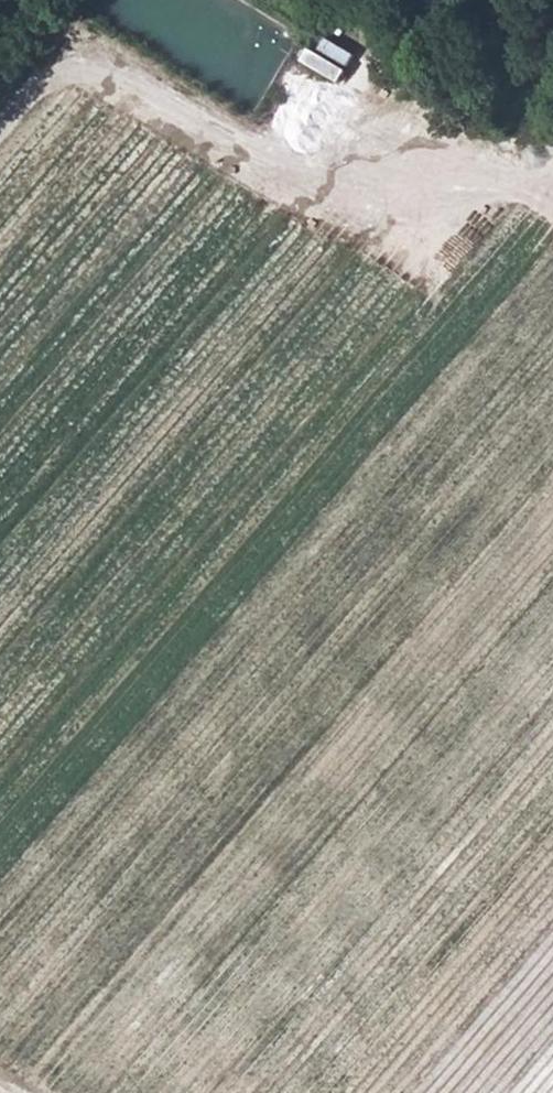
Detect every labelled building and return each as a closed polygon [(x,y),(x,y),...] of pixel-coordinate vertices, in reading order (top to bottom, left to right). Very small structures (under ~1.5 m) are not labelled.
[(308,63),(339,79),(352,54),(320,38),(308,63)]
